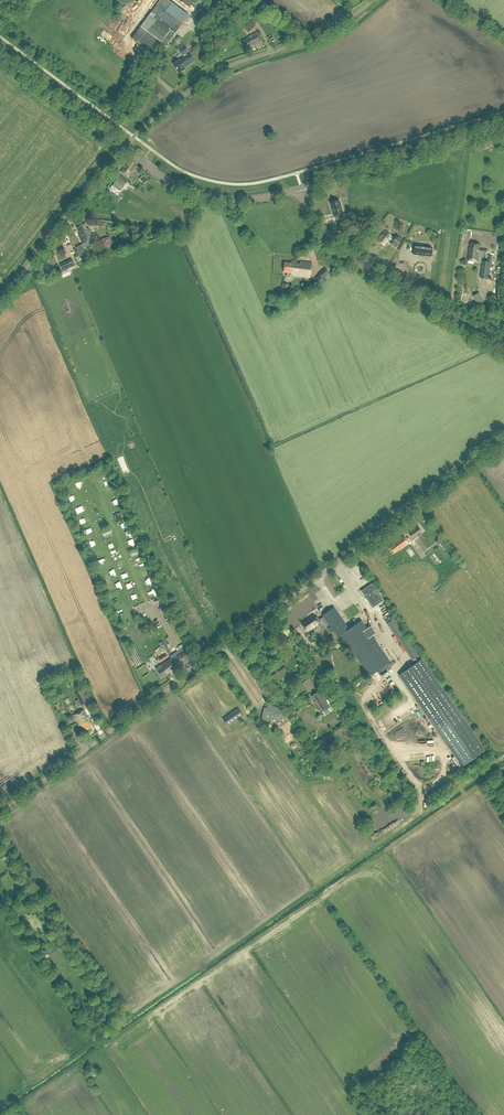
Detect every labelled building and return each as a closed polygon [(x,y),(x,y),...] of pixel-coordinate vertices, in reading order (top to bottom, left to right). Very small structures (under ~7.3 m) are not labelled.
[(166,11),(171,3),(168,0),(160,0),(157,4),(142,24),(139,28),(132,38),(153,54),(159,46),(163,49),(166,45),(167,46),(169,44),(168,43),(180,28),(183,23),(166,11)] [(348,0),(343,5),(350,12),(355,7),(348,0)] [(246,28),(250,32),(260,24),(256,19),(246,28)] [(253,46),(262,41),(257,32),(247,37),(247,38),(242,41),(246,49),(250,47),(249,46),(253,44),(253,46)] [(184,68),(194,60),(190,53),(186,56),(185,54),(188,51),(184,46),(179,50),(182,55),(183,55),(185,57),(179,61),(179,60),(173,64),(179,73),(184,69),(184,68)] [(128,177),(136,166),(134,165),(135,163),(131,160),(130,162),(129,161),(125,166),(124,166),(120,171),(128,177)] [(120,175),(115,181),(112,185),(120,191),(128,181),(120,175)] [(337,220),(343,218),(342,214),(343,214),(339,200),(330,203),(334,216),(336,216),(337,220)] [(83,244),(79,246),(75,247),(79,256),(83,255),(87,253),(86,250),(85,251),(83,248),(86,247),(87,249),(91,247),(90,245),(95,243),(89,228),(87,228),(86,227),(85,223),(77,227),(78,230),(80,235),(79,236),(83,244)] [(394,238),(391,236),(385,231),(377,241),(384,246),(389,239),(392,242),(391,244),(396,248),(401,241),(395,237),(394,238)] [(473,239),(473,231),(465,231),(466,239),(473,239)] [(478,261),(479,252),(481,252),(482,252),(487,253),(487,250),(479,249),(480,244),(470,243),(468,260),(478,261)] [(432,248),(414,245),(413,254),(431,256),(432,248)] [(480,277),(489,279),(490,271),(489,271),(490,267),(491,268),(492,256),(488,255),(488,261),(483,261),(480,277)] [(65,270),(77,265),(75,259),(63,264),(65,270)] [(310,277),(312,263),(292,261),(291,263),(284,263),(283,273),(290,273),(290,275),(310,277)] [(325,268),(318,275),(319,276),(315,279),(319,283),(328,275),(330,274),(329,273),(325,268)] [(287,296),(289,284),(282,283),(280,295),(287,296)] [(412,528),(407,532),(413,540),(418,537),(426,548),(435,541),(442,550),(447,546),(441,537),(437,540),(432,534),(429,536),(425,530),(422,533),(421,532),(422,531),(418,525),(413,530),(412,528)] [(387,537),(393,541),(395,538),(389,533),(387,537)] [(401,549),(409,543),(403,536),(396,541),(396,542),(390,547),(394,553),(401,548),(401,549)] [(416,554),(410,546),(405,550),(411,558),(416,554)] [(372,583),(360,591),(372,608),(384,600),(372,583)] [(343,585),(335,588),(338,594),(346,591),(343,585)] [(367,629),(361,620),(349,629),(334,607),(322,615),(323,616),(317,621),(313,614),(309,617),(310,618),(301,624),(307,631),(311,628),(312,629),(318,625),(321,629),(329,624),(330,626),(328,628),(331,633),(333,631),(338,637),(341,634),(369,676),(390,662),(372,636),(376,633),(371,625),(367,629)] [(357,609),(348,613),(350,619),(359,615),(357,609)] [(387,620),(410,658),(417,653),(394,616),(387,620)] [(169,656),(171,658),(177,667),(182,663),(183,666),(189,662),(187,659),(190,656),(184,646),(169,656)] [(158,658),(161,662),(168,657),(166,653),(158,658)] [(178,667),(177,667),(171,658),(160,665),(161,667),(156,670),(162,677),(170,671),(171,673),(178,667)] [(422,659),(399,675),(459,762),(482,746),(422,659)] [(321,712),(329,707),(324,699),(323,699),(318,691),(312,695),(315,701),(314,702),(321,712)] [(76,694),(79,699),(82,704),(87,702),(82,692),(76,694)] [(340,709),(332,695),(329,697),(335,707),(337,711),(340,709)] [(278,716),(280,707),(267,705),(267,708),(264,707),(261,719),(271,721),(272,715),(278,716)] [(228,727),(233,723),(243,716),(238,708),(222,719),(228,727)] [(84,731),(91,727),(86,718),(88,717),(84,710),(74,715),(80,726),(81,725),(84,731)] [(292,732),(290,729),(292,727),(288,723),(282,729),(286,733),(283,735),(286,738),(292,732)] [(353,841),(362,835),(360,832),(351,838),(353,841)] [(19,913),(10,901),(7,904),(10,907),(11,907),(17,914),(19,913)] [(46,982),(51,978),(48,974),(43,978),(46,982)]
